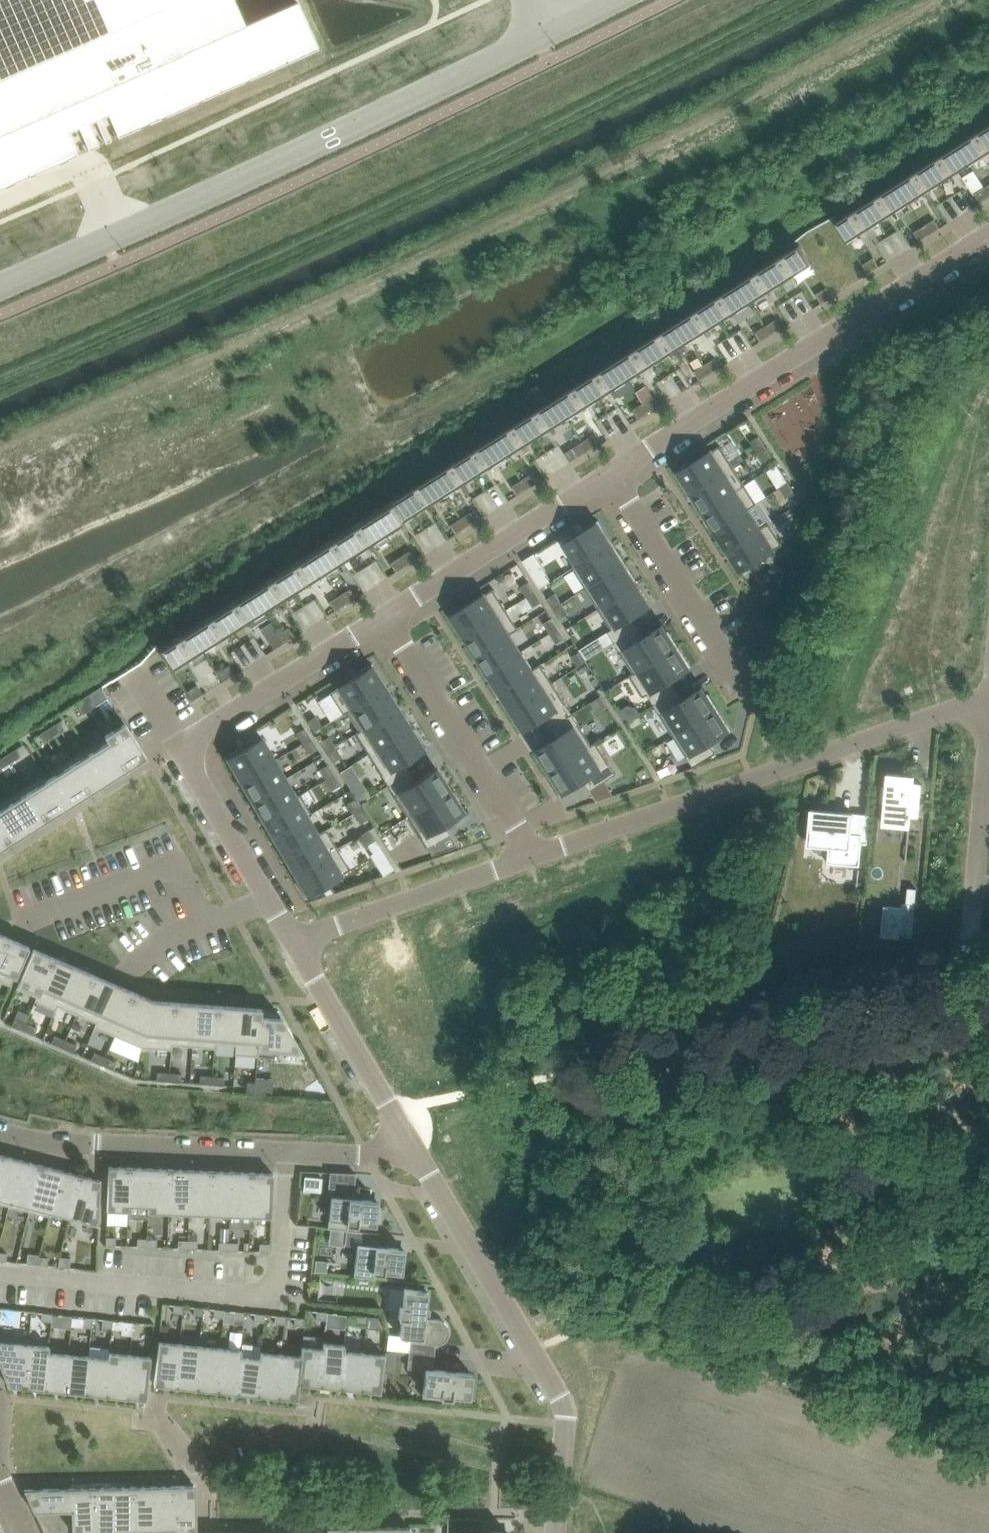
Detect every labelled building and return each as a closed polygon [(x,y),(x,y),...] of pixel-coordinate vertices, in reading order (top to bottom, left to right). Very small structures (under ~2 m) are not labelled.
[(318,48),(297,0),(245,23),(235,0),(0,0),(0,188),(318,48)] [(958,144),(970,163),(988,150),(988,126),(988,124),(958,144)] [(958,144),(927,163),(939,182),(970,163),(958,144)] [(927,163),(897,182),(909,201),(939,182),(927,163)] [(974,169),(963,176),(974,194),(975,193),(985,187),(974,169)] [(897,182),(866,202),(878,221),(909,201),(897,182)] [(975,193),(980,201),(988,196),(988,193),(985,187),(975,193)] [(866,202),(835,221),(847,240),(878,221),(866,202)] [(934,219),(924,225),(929,233),(940,227),(934,219)] [(924,225),(914,232),(919,240),(929,233),(924,225)] [(800,244),(769,263),(781,282),(812,262),(800,244)] [(873,257),(863,264),(869,272),(879,266),(873,257)] [(769,263),(738,283),(750,302),(781,282),(769,263)] [(738,283),(708,302),(720,321),(750,302),(738,283)] [(826,287),(816,294),(821,302),(832,295),(826,287)] [(708,302),(677,321),(689,340),(720,321),(708,302)] [(775,319),(766,326),(771,334),(781,328),(775,319)] [(677,321),(647,340),(659,359),(689,340),(677,321)] [(766,326),(755,332),(761,340),(771,334),(766,326)] [(647,340),(616,360),(628,379),(659,359),(647,340)] [(715,358),(705,364),(710,372),(720,366),(715,358)] [(616,360),(586,379),(598,398),(628,379),(616,360)] [(705,364),(694,371),(700,379),(710,372),(705,364)] [(586,379),(555,398),(567,417),(598,398),(586,379)] [(654,396),(644,403),(649,411),(659,404),(654,396)] [(555,398),(525,417),(537,436),(567,417),(555,398)] [(644,403),(633,409),(639,417),(649,411),(644,403)] [(525,417),(495,437),(507,455),(537,436),(525,417)] [(593,435),(583,441),(588,449),(598,443),(593,435)] [(759,436),(751,441),(757,451),(766,446),(759,436)] [(495,437),(464,456),(476,475),(507,455),(495,437)] [(583,441),(573,448),(578,456),(588,449),(583,441)] [(680,470),(678,472),(686,484),(691,493),(734,466),(720,445),(695,460),(689,464),(688,463),(679,468),(680,470)] [(766,446),(757,451),(763,461),(772,456),(766,446)] [(464,456),(434,475),(446,494),(476,475),(464,456)] [(777,464),(767,470),(775,482),(778,487),(788,481),(785,476),(777,464)] [(734,466),(691,493),(703,511),(745,484),(734,466)] [(532,473),(522,480),(527,488),(538,481),(532,473)] [(434,475),(403,494),(415,513),(446,494),(434,475)] [(522,480),(512,486),(517,494),(527,488),(522,480)] [(788,482),(780,487),(787,498),(795,492),(788,482)] [(745,484),(703,511),(714,529),(749,508),(757,503),(745,484)] [(403,494),(373,514),(385,532),(415,513),(403,494)] [(749,508),(714,529),(727,550),(761,528),(761,527),(749,508)] [(471,512),(461,518),(467,526),(477,520),(471,512)] [(373,514),(343,533),(355,552),(385,532),(373,514)] [(461,518),(451,525),(456,533),(467,526),(461,518)] [(587,529),(564,543),(577,564),(578,565),(612,543),(598,522),(596,523),(595,522),(586,527),(587,529)] [(761,528),(727,550),(740,570),(751,564),(752,565),(763,559),(762,557),(783,544),(769,522),(761,527),(761,528)] [(343,533),(312,552),(324,571),(355,552),(343,533)] [(577,564),(573,566),(573,567),(586,587),(625,563),(612,543),(578,565),(577,564)] [(410,550),(400,556),(406,565),(416,558),(410,550)] [(312,552),(282,571),(294,590),(324,571),(312,552)] [(534,553),(523,560),(531,573),(540,588),(552,581),(542,566),(534,553)] [(400,556),(390,563),(395,571),(406,565),(400,556)] [(625,563),(586,587),(599,608),(637,583),(625,563)] [(767,586),(756,594),(765,608),(777,601),(780,590),(784,574),(771,570),(767,586)] [(282,571),(251,591),(263,609),(294,590),(282,571)] [(529,581),(521,586),(527,596),(536,591),(529,581)] [(637,583),(599,608),(612,628),(608,631),(615,642),(637,628),(630,617),(651,604),(637,583)] [(454,613),(451,615),(465,636),(507,609),(494,588),(463,608),(461,606),(453,612),(454,613)] [(349,589),(340,595),(345,603),(355,597),(349,589)] [(251,591),(221,610),(233,629),(263,609),(251,591)] [(536,591),(527,596),(534,606),(542,601),(536,591)] [(556,593),(547,598),(554,608),(562,603),(556,593)] [(340,595),(329,602),(335,610),(345,603),(340,595)] [(562,603),(554,608),(560,618),(568,613),(562,603)] [(507,609),(465,636),(476,654),(510,633),(511,633),(519,628),(507,609)] [(221,610),(190,629),(202,648),(233,629),(221,610)] [(552,617),(544,623),(550,633),(559,628),(552,617)] [(637,628),(615,642),(634,672),(635,673),(677,646),(664,625),(643,638),(637,628)] [(289,627),(279,634),(284,642),(294,635),(289,627)] [(559,628),(550,633),(557,643),(565,638),(559,628)] [(190,629),(159,649),(171,668),(202,648),(190,629)] [(510,633),(476,654),(488,672),(522,651),(511,633),(510,633)] [(279,634),(268,640),(274,648),(284,642),(279,634)] [(594,640),(580,649),(581,651),(586,660),(601,650),(594,640)] [(634,672),(630,674),(631,675),(644,696),(648,694),(654,704),(676,690),(670,680),(690,667),(677,646),(635,673),(634,672)] [(522,651),(488,672),(499,691),(534,669),(533,668),(522,651)] [(581,651),(572,656),(579,666),(587,661),(586,660),(581,651)] [(534,669),(499,691),(511,709),(553,682),(541,663),(533,668),(534,669)] [(229,665),(218,672),(224,680),(234,673),(229,665)] [(360,672),(329,692),(343,714),(347,711),(347,710),(385,686),(372,665),(369,667),(368,665),(359,671),(360,672)] [(553,682),(511,709),(524,730),(544,717),(551,727),(573,713),(553,682)] [(198,685),(187,691),(193,699),(203,693),(198,685)] [(385,686),(347,710),(347,711),(359,730),(360,731),(398,706),(385,686)] [(676,690),(654,704),(674,735),(717,709),(703,687),(683,700),(676,690)] [(90,694),(83,699),(89,709),(96,705),(90,694)] [(600,696),(590,703),(597,713),(607,706),(600,696)] [(83,699),(76,703),(83,714),(89,709),(83,699)] [(359,730),(355,732),(368,754),(411,727),(398,706),(360,731),(359,730)] [(624,709),(619,713),(625,723),(630,720),(624,709)] [(717,709),(674,735),(694,766),(716,752),(710,742),(730,729),(717,709)] [(557,737),(537,750),(550,772),(593,745),(592,744),(573,713),(551,727),(557,737)] [(316,715),(308,721),(314,731),(323,726),(316,715)] [(60,720),(50,727),(54,734),(65,728),(60,720)] [(125,722),(105,735),(106,736),(108,740),(126,767),(127,768),(146,756),(125,722)] [(50,727),(39,734),(44,741),(54,734),(50,727)] [(305,727),(296,733),(303,743),(311,738),(305,727)] [(411,727),(368,754),(379,770),(388,785),(410,771),(404,761),(424,748),(411,727)] [(106,736),(88,747),(91,751),(108,778),(109,780),(127,768),(126,767),(108,740),(106,736)] [(329,736),(321,741),(327,751),(335,746),(329,736)] [(230,756),(227,758),(240,779),(275,759),(262,738),(239,751),(238,749),(229,755),(230,756)] [(311,738),(303,743),(309,753),(318,748),(311,738)] [(593,745),(550,772),(564,792),(584,780),(590,790),(591,789),(605,781),(617,773),(596,741),(592,744),(593,745)] [(335,746),(327,751),(333,761),(342,756),(335,746)] [(88,747),(70,759),(72,763),(90,790),(90,791),(109,780),(108,778),(91,751),(88,747)] [(17,748),(6,754),(11,762),(21,755),(17,748)] [(0,758),(0,767),(1,768),(11,762),(6,754),(0,758)] [(70,759),(51,771),(53,775),(51,776),(69,805),(90,791),(90,790),(72,763),(70,759)] [(275,759),(240,779),(251,798),(286,778),(275,759)] [(328,764),(320,769),(326,780),(335,775),(328,764)] [(410,771),(388,785),(408,816),(450,789),(437,768),(417,781),(410,771)] [(882,785),(880,802),(885,802),(883,823),(910,826),(911,816),(919,817),(922,784),(914,783),(914,776),(888,773),(887,786),(882,785)] [(45,774),(26,786),(29,790),(46,817),(47,818),(68,805),(69,805),(51,776),(48,778),(45,774)] [(335,775),(326,780),(332,789),(341,784),(335,775)] [(286,778),(251,798),(262,817),(297,797),(296,796),(286,778)] [(363,785),(353,792),(360,802),(370,796),(363,785)] [(26,786),(8,797),(11,802),(28,829),(29,830),(47,818),(46,817),(29,790),(26,786)] [(450,789),(408,816),(432,854),(457,845),(449,834),(443,823),(464,810),(450,789)] [(297,797),(262,817),(273,835),(308,815),(308,816),(312,813),(300,793),(296,796),(297,797)] [(0,803),(0,825),(10,841),(10,842),(29,830),(28,829),(11,802),(8,797),(0,803)] [(356,797),(348,803),(354,813),(363,808),(356,797)] [(363,808),(354,813),(361,823),(369,818),(363,808)] [(811,809),(809,836),(830,838),(829,846),(828,863),(860,865),(862,840),(851,839),(853,813),(811,809)] [(308,815),(273,835),(284,854),(319,834),(318,833),(308,816),(308,815)] [(10,842),(10,841),(0,825),(0,848),(10,842)] [(319,834),(284,854),(294,873),(338,847),(326,828),(318,833),(319,834)] [(369,829),(361,835),(367,845),(376,839),(369,829)] [(338,847),(294,873),(307,894),(310,893),(311,894),(320,889),(319,888),(350,869),(338,847)] [(884,905),(881,936),(900,938),(900,933),(904,933),(904,935),(912,936),(917,888),(908,887),(906,907),(884,905)] [(11,985),(15,976),(16,976),(29,945),(8,936),(7,937),(0,954),(0,980),(11,985)] [(18,984),(17,987),(32,994),(37,996),(38,993),(39,993),(42,987),(55,958),(55,957),(34,947),(18,984)] [(37,996),(35,1000),(37,1001),(56,1009),(58,1005),(61,996),(74,966),(75,965),(55,957),(55,958),(42,987),(39,993),(38,993),(37,996)] [(61,996),(58,1005),(77,1013),(81,1004),(94,975),(94,973),(75,965),(74,966),(61,996)] [(81,1004),(77,1013),(96,1022),(100,1013),(113,983),(114,982),(94,973),(94,975),(81,1004)] [(96,1022),(94,1026),(115,1035),(121,1022),(134,992),(134,991),(114,982),(113,983),(100,1013),(96,1022)] [(121,1022),(115,1035),(142,1047),(146,1032),(154,1000),(154,999),(134,991),(134,992),(121,1022)] [(146,1032),(142,1047),(172,1049),(173,1039),(173,1034),(176,1002),(176,1001),(154,999),(154,1000),(146,1032)] [(173,1034),(173,1039),(181,1040),(186,1045),(193,1046),(194,1036),(196,1004),(197,1002),(176,1001),(176,1002),(173,1034)] [(194,1036),(193,1046),(216,1047),(216,1043),(216,1038),(219,1005),(219,1004),(197,1002),(196,1004),(194,1036)] [(216,1038),(216,1043),(236,1044),(236,1039),(239,1007),(239,1005),(219,1004),(219,1005),(216,1038)] [(236,1044),(235,1054),(257,1055),(258,1047),(258,1041),(261,1008),(261,1007),(239,1005),(239,1007),(236,1039),(236,1044)] [(258,1047),(257,1055),(275,1057),(276,1049),(302,1051),(283,1017),(280,1017),(276,1009),(262,1008),(261,1008),(258,1041),(258,1047)] [(12,1024),(12,1025),(23,1030),(23,1029),(27,1022),(30,1014),(19,1010),(15,1017),(12,1024)] [(23,1029),(23,1030),(34,1035),(38,1027),(27,1022),(23,1029)] [(55,1034),(51,1042),(63,1047),(66,1039),(55,1034)] [(66,1039),(63,1047),(74,1052),(77,1044),(66,1039)] [(95,1051),(91,1060),(102,1064),(106,1056),(95,1051)] [(106,1056),(102,1064),(113,1069),(117,1061),(106,1056)] [(158,1071),(157,1080),(169,1081),(170,1072),(158,1071)] [(170,1072),(169,1081),(181,1082),(182,1073),(170,1072)] [(201,1074),(200,1083),(212,1084),(213,1075),(201,1074)] [(213,1075),(212,1084),(224,1085),(225,1076),(213,1075)] [(256,1082),(255,1094),(272,1095),(273,1083),(274,1078),(256,1076),(256,1082)] [(247,1092),(246,1093),(255,1094),(256,1082),(247,1081),(247,1092)] [(10,1205),(21,1159),(1,1154),(0,1157),(0,1203),(10,1205)] [(21,1159),(10,1205),(29,1210),(41,1164),(22,1159),(21,1159)] [(41,1164),(29,1210),(49,1215),(50,1216),(51,1212),(61,1169),(41,1164)] [(108,1187),(107,1209),(108,1209),(128,1210),(130,1210),(130,1204),(131,1167),(109,1166),(108,1187)] [(131,1167),(130,1204),(148,1205),(149,1167),(131,1167)] [(148,1205),(148,1211),(149,1211),(169,1212),(171,1168),(149,1167),(148,1205)] [(171,1168),(169,1212),(189,1213),(191,1169),(171,1168)] [(61,1169),(51,1212),(70,1217),(81,1174),(61,1169)] [(191,1169),(189,1213),(210,1214),(212,1170),(191,1169)] [(212,1170),(210,1214),(230,1215),(232,1171),(212,1170)] [(232,1171),(230,1215),(251,1216),(252,1173),(252,1172),(232,1171)] [(252,1173),(251,1216),(271,1216),(272,1216),(273,1194),(274,1173),(252,1172),(252,1173)] [(330,1172),(328,1196),(331,1196),(328,1227),(347,1230),(347,1224),(357,1225),(357,1222),(375,1224),(376,1213),(378,1201),(353,1198),(353,1195),(356,1173),(330,1172)] [(81,1174),(70,1217),(98,1224),(99,1224),(100,1198),(101,1179),(81,1174)] [(220,1227),(219,1241),(229,1242),(229,1227),(220,1227)] [(347,1230),(345,1244),(358,1245),(355,1276),(374,1278),(375,1272),(384,1273),(384,1270),(402,1272),(404,1249),(370,1245),(372,1232),(347,1230)] [(107,1236),(106,1244),(116,1245),(116,1237),(107,1236)] [(138,1238),(137,1246),(147,1246),(148,1238),(138,1238)] [(148,1238),(147,1246),(157,1247),(157,1239),(148,1238)] [(179,1240),(178,1247),(188,1248),(189,1240),(179,1240)] [(189,1240),(188,1248),(198,1248),(198,1240),(189,1240)] [(219,1241),(219,1249),(228,1249),(229,1242),(219,1241)] [(229,1242),(228,1249),(238,1250),(239,1242),(229,1242)] [(260,1243),(260,1251),(269,1251),(270,1243),(260,1243)] [(28,1253),(27,1263),(37,1264),(38,1256),(38,1254),(28,1253)] [(38,1256),(37,1264),(48,1265),(49,1257),(38,1256)] [(60,1256),(59,1266),(70,1267),(71,1258),(60,1256)] [(317,1260),(316,1269),(327,1270),(328,1261),(317,1260)] [(399,1305),(398,1317),(401,1317),(399,1335),(411,1336),(409,1354),(434,1356),(436,1344),(437,1344),(439,1344),(441,1343),(443,1342),(444,1341),(446,1340),(447,1338),(448,1336),(449,1334),(449,1332),(449,1330),(449,1328),(448,1326),(447,1324),(446,1323),(444,1321),(443,1320),(441,1319),(439,1319),(425,1317),(428,1291),(404,1288),(402,1306),(399,1305)] [(174,1304),(174,1312),(183,1313),(184,1305),(174,1304)] [(195,1306),(194,1314),(204,1315),(205,1307),(195,1306)] [(215,1308),(214,1316),(224,1317),(225,1309),(215,1308)] [(21,1318),(21,1324),(23,1328),(30,1329),(31,1319),(32,1311),(22,1310),(21,1318)] [(235,1310),(234,1318),(244,1319),(245,1311),(235,1310)] [(317,1311),(316,1318),(326,1320),(327,1312),(317,1311)] [(42,1312),(41,1320),(51,1321),(52,1313),(42,1312)] [(255,1313),(255,1320),(264,1321),(265,1314),(255,1313)] [(348,1314),(338,1313),(337,1321),(347,1322),(348,1314)] [(62,1315),(61,1327),(71,1328),(72,1316),(62,1315)] [(276,1315),(275,1322),(285,1324),(286,1316),(276,1315)] [(358,1315),(357,1323),(367,1324),(368,1316),(358,1315)] [(85,1316),(84,1324),(92,1325),(93,1317),(85,1316)] [(367,1324),(366,1329),(384,1331),(384,1326),(381,1318),(381,1317),(368,1316),(367,1324)] [(296,1317),(295,1325),(305,1326),(306,1318),(296,1317)] [(103,1318),(103,1326),(112,1327),(113,1319),(103,1318)] [(122,1329),(122,1334),(132,1335),(134,1322),(123,1321),(122,1329)] [(9,1385),(25,1387),(30,1343),(30,1339),(29,1339),(0,1336),(0,1363),(9,1385)] [(157,1361),(155,1384),(176,1386),(180,1343),(160,1340),(159,1340),(157,1361)] [(322,1347),(318,1385),(340,1388),(344,1350),(345,1344),(344,1344),(324,1342),(323,1341),(322,1347)] [(30,1343),(25,1387),(45,1389),(49,1351),(50,1345),(49,1345),(30,1343)] [(180,1343),(176,1386),(196,1388),(201,1345),(180,1343)] [(201,1345),(196,1388),(216,1391),(221,1347),(201,1345)] [(302,1355),(299,1383),(300,1383),(318,1385),(322,1347),(303,1345),(302,1355)] [(221,1347),(216,1391),(238,1393),(242,1355),(242,1349),(241,1349),(221,1347)] [(344,1350),(340,1388),(360,1390),(364,1352),(344,1350)] [(49,1351),(45,1389),(65,1391),(69,1353),(49,1351)] [(260,1357),(256,1395),(277,1397),(282,1353),(262,1351),(261,1351),(260,1357)] [(108,1358),(104,1395),(126,1397),(130,1354),(110,1352),(109,1352),(108,1358)] [(364,1352),(360,1390),(381,1392),(383,1369),(384,1369),(385,1354),(384,1354),(364,1352)] [(69,1353),(65,1391),(85,1393),(89,1355),(69,1353)] [(282,1353),(277,1397),(298,1399),(300,1383),(299,1383),(302,1355),(282,1353)] [(130,1354),(126,1397),(146,1399),(149,1377),(151,1356),(150,1356),(130,1354)] [(409,1354),(407,1368),(425,1369),(423,1396),(442,1398),(443,1396),(452,1397),(452,1395),(470,1396),(472,1373),(433,1369),(434,1356),(409,1354)] [(89,1355),(85,1393),(104,1395),(108,1358),(89,1355)] [(242,1355),(238,1393),(256,1395),(260,1357),(242,1355)] [(174,1485),(154,1486),(155,1529),(175,1529),(174,1485)] [(196,1485),(174,1485),(175,1529),(175,1532),(197,1532),(196,1485)] [(134,1486),(113,1487),(114,1530),(135,1530),(134,1486)] [(154,1486),(134,1486),(135,1530),(155,1529),(154,1486)] [(93,1487),(73,1488),(73,1510),(72,1510),(73,1531),(94,1531),(93,1487)] [(113,1487),(93,1487),(94,1531),(114,1530),(113,1487)] [(73,1488),(25,1489),(34,1511),(35,1511),(72,1510),(73,1510),(73,1488)] [(448,1517),(448,1532),(462,1532),(508,1532),(483,1532),(483,1517),(448,1517)]
